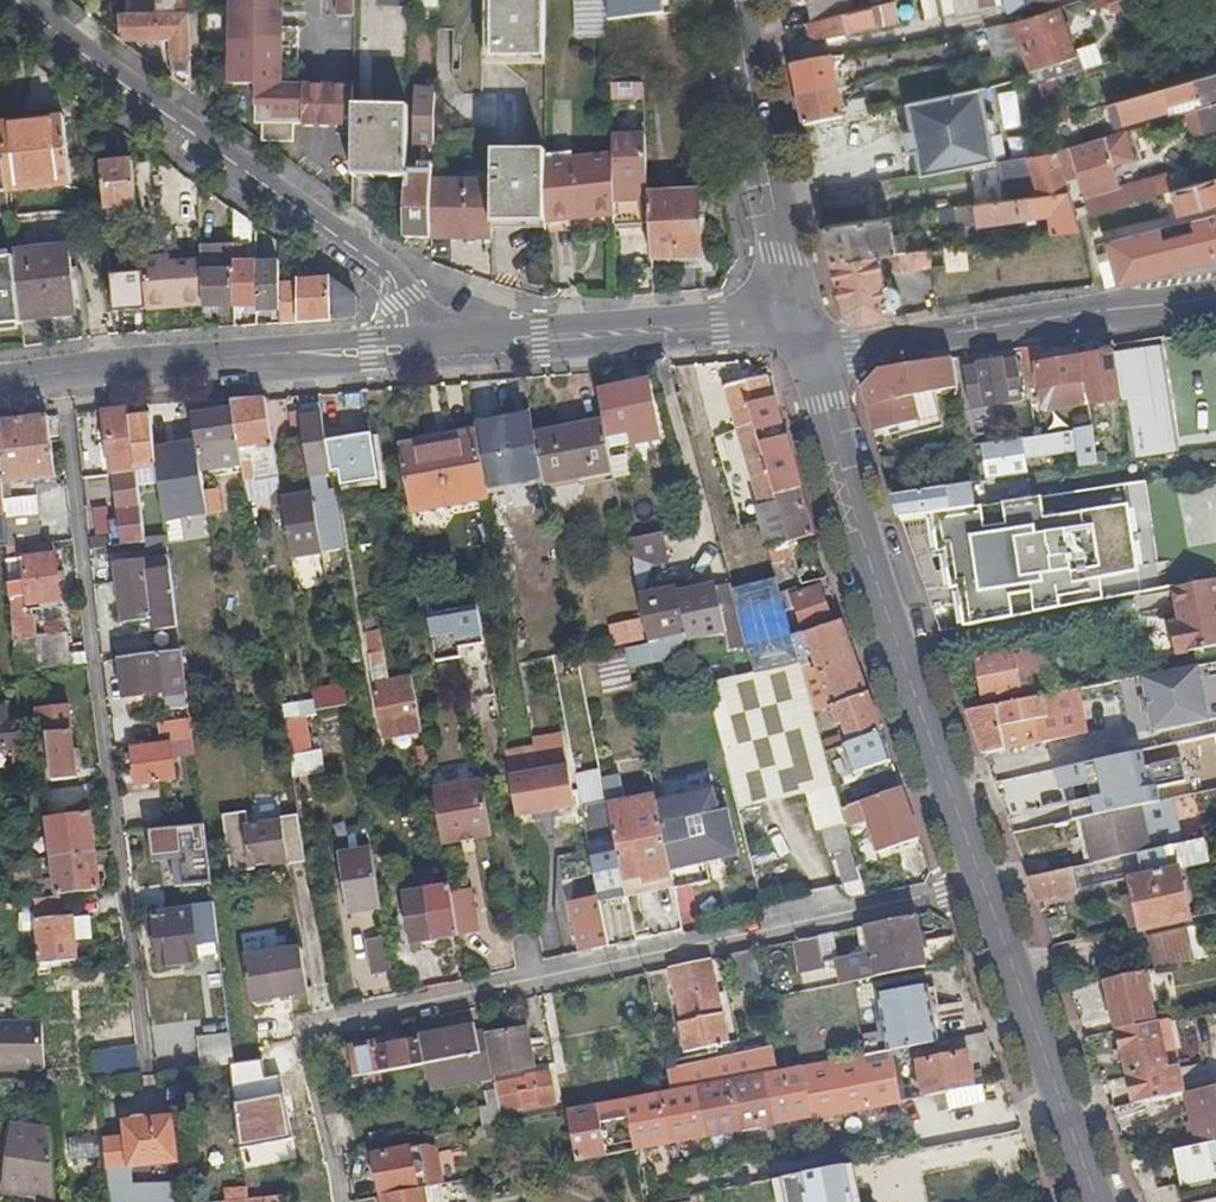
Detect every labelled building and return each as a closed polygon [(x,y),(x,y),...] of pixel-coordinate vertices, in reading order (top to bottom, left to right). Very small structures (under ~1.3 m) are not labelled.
[(175,80),(192,92),(189,0),(159,0),(160,19),(128,20),(121,21),(122,42),(173,41),(175,80)] [(127,2),(128,20),(160,19),(159,0),(127,2)] [(355,127),(355,106),(355,87),(283,87),(284,69),(301,69),(301,29),(284,29),(284,0),(232,0),(231,87),(258,87),(257,120),(264,120),(264,144),(297,144),(297,126),(305,126),(340,126),(355,127)] [(356,0),(339,0),(338,17),(356,17),(356,0)] [(494,58),(547,58),(546,0),(493,0),(494,58)] [(580,39),(610,38),(609,0),(579,0),(580,39)] [(617,22),(656,17),(654,0),(614,0),(617,22)] [(656,17),(665,16),(662,0),(654,0),(656,17)] [(870,8),(868,0),(807,0),(811,22),(870,8)] [(1005,0),(923,0),(928,20),(1005,0)] [(1043,0),(1005,0),(1009,11),(1043,0)] [(1126,6),(1125,0),(1106,0),(1110,11),(1126,6)] [(811,22),(809,23),(812,41),(898,24),(893,2),(870,8),(811,22)] [(1032,70),(1066,59),(1055,30),(1066,26),(1060,8),(1014,23),(1032,70)] [(1076,55),(1066,26),(1055,30),(1066,59),(1070,73),(1103,64),(1097,48),(1076,55)] [(833,72),(832,65),(830,59),(792,66),(797,97),(836,89),(833,72)] [(1070,73),(1066,59),(1032,70),(1035,77),(1038,83),(1054,78),(1070,73)] [(1201,102),(1215,98),(1215,75),(1109,105),(1115,126),(1166,111),(1168,110),(1167,107),(1200,97),(1201,102)] [(1065,117),(1054,78),(1038,83),(1049,122),(1065,117)] [(612,99),(644,97),(643,84),(612,85),(612,99)] [(842,118),(841,112),(836,89),(797,97),(801,116),(803,127),(842,118)] [(920,174),(991,163),(987,137),(994,130),(993,116),(985,112),(979,89),(906,105),(920,174)] [(420,173),(408,173),(408,179),(407,239),(433,240),(433,238),(434,181),(437,94),(417,94),(415,144),(427,145),(427,166),(420,166),(420,173)] [(1203,109),(1201,102),(1200,97),(1167,107),(1168,110),(1166,111),(1168,119),(1196,111),(1203,109)] [(1196,111),(1203,135),(1215,132),(1215,105),(1203,109),(1196,111)] [(410,107),(355,106),(355,127),(355,178),(408,179),(408,173),(410,107)] [(861,107),(841,112),(842,118),(863,114),(861,107)] [(0,125),(0,135),(5,181),(6,192),(72,185),(64,117),(0,125)] [(1133,156),(1126,131),(1069,148),(1073,162),(1076,172),(1133,156)] [(646,135),(613,136),(613,152),(615,214),(616,226),(651,225),(649,196),(646,135)] [(547,159),(576,156),(575,148),(547,151),(547,159)] [(1061,165),(1073,162),(1069,148),(1057,151),(1061,165)] [(547,150),(494,150),(494,174),(494,182),(495,223),(547,223),(547,221),(547,159),(547,151),(547,150)] [(1057,151),(998,162),(1004,201),(1069,191),(1065,180),(1064,176),(1061,165),(1057,151)] [(613,152),(582,156),(583,217),(615,214),(613,152)] [(547,221),(583,217),(582,156),(576,156),(547,159),(547,221)] [(1076,172),(1077,176),(1088,216),(1157,196),(1153,179),(1119,188),(1113,166),(1135,160),(1133,156),(1076,172)] [(138,217),(133,162),(119,164),(119,161),(101,163),(106,221),(138,217)] [(1076,172),(1073,162),(1061,165),(1064,176),(1076,172)] [(467,182),(494,182),(494,174),(467,173),(467,182)] [(1172,192),(1178,215),(1215,204),(1215,179),(1172,192)] [(20,325),(20,319),(13,254),(8,215),(6,192),(5,181),(0,182),(0,328),(20,325)] [(433,238),(466,239),(466,231),(495,231),(495,223),(494,182),(467,182),(434,181),(433,238)] [(974,205),(974,206),(977,224),(977,226),(1049,215),(1052,234),(1080,230),(1069,191),(1004,201),(974,205)] [(698,194),(649,196),(651,225),(652,261),(701,258),(698,194)] [(865,206),(820,213),(823,228),(867,221),(865,206)] [(974,206),(948,210),(950,228),(977,224),(974,206)] [(234,245),(242,245),(245,245),(249,240),(249,220),(234,210),(234,245)] [(1159,229),(1108,243),(1113,260),(1098,264),(1104,289),(1119,285),(1118,283),(1191,264),(1215,258),(1215,215),(1191,221),(1194,232),(1162,241),(1159,229)] [(893,239),(889,218),(867,221),(823,228),(828,249),(831,262),(901,253),(898,238),(893,239)] [(234,245),(202,248),(203,253),(203,261),(204,305),(204,307),(235,307),(235,264),(234,245)] [(242,263),(242,245),(234,245),(235,264),(235,307),(235,308),(257,307),(257,263),(242,263)] [(69,248),(13,254),(20,319),(76,313),(69,248)] [(929,253),(928,249),(901,253),(831,262),(839,297),(843,314),(858,325),(894,319),(891,309),(895,306),(899,301),(900,297),(899,294),(894,289),(891,288),(887,288),(884,275),(944,267),(942,251),(929,253)] [(170,256),(142,259),(144,275),(147,309),(204,305),(203,261),(171,264),(170,256)] [(281,262),(257,263),(257,307),(257,312),(272,311),(280,311),(281,285),(281,262)] [(144,275),(111,278),(115,313),(147,309),(144,275)] [(331,278),(300,280),(300,284),(300,323),(331,320),(331,278)] [(356,296),(331,278),(331,320),(356,319),(356,296)] [(300,284),(281,285),(280,311),(280,324),(300,323),(300,284)] [(280,311),(272,311),(272,325),(280,324),(280,311)] [(1024,348),(1031,397),(1043,395),(1046,410),(1090,403),(1082,359),(1082,358),(1042,365),(1039,348),(1024,348)] [(1082,359),(1090,403),(1092,421),(1104,419),(1101,402),(1123,398),(1116,354),(1082,359)] [(958,387),(954,359),(938,362),(876,372),(864,389),(869,409),(876,433),(898,427),(901,439),(942,428),(934,393),(958,387)] [(979,368),(965,371),(971,411),(1024,401),(1017,361),(1002,364),(1002,361),(979,365),(979,368)] [(725,386),(760,506),(778,502),(776,496),(760,443),(758,436),(757,431),(749,405),(775,397),(768,376),(725,386)] [(647,380),(598,390),(604,422),(609,448),(632,443),(630,432),(657,427),(647,380)] [(1190,396),(1198,430),(1215,425),(1215,390),(1190,396)] [(757,431),(783,425),(779,412),(775,397),(749,405),(757,431)] [(246,480),(278,474),(266,398),(257,399),(233,401),(234,410),(243,465),(246,480)] [(304,402),(305,405),(306,414),(300,414),(308,459),(329,456),(320,400),(304,402)] [(136,470),(129,419),(127,408),(127,407),(113,409),(104,410),(113,475),(115,475),(136,472),(136,470)] [(201,472),(243,465),(234,410),(193,417),(197,442),(201,472)] [(531,415),(476,426),(477,431),(487,488),(543,476),(535,435),(531,415)] [(154,448),(150,416),(129,419),(136,470),(157,467),(154,448)] [(40,544),(36,496),(11,499),(10,481),(55,477),(49,417),(38,418),(0,423),(0,438),(2,473),(5,513),(8,547),(40,544)] [(543,476),(545,485),(615,475),(612,460),(609,448),(604,422),(535,435),(543,476)] [(1024,438),(982,445),(982,449),(988,482),(1030,475),(1027,459),(1079,451),(1082,467),(1099,464),(1093,427),(1076,430),(1076,431),(1024,440),(1024,438)] [(477,431),(400,446),(412,512),(489,497),(487,488),(477,431)] [(760,443),(769,441),(767,434),(758,436),(760,443)] [(776,496),(801,488),(792,455),(786,436),(769,441),(760,443),(776,496)] [(965,439),(966,447),(973,446),(972,438),(965,439)] [(197,442),(154,448),(157,467),(159,484),(164,520),(208,513),(204,491),(201,472),(197,442)] [(313,493),(327,491),(324,473),(332,471),(329,456),(308,459),(313,493)] [(628,457),(612,460),(615,475),(616,481),(633,478),(628,457)] [(136,472),(138,487),(159,484),(157,467),(136,470),(136,472)] [(145,538),(138,487),(136,472),(115,475),(121,523),(110,524),(108,507),(93,509),(97,540),(89,541),(90,550),(145,543),(145,538)] [(897,505),(902,518),(920,515),(984,506),(981,483),(894,496),(897,505)] [(790,542),(797,540),(815,535),(801,488),(776,496),(778,502),(789,540),(790,542)] [(218,489),(204,491),(208,513),(208,514),(222,512),(218,489)] [(335,489),(327,491),(313,493),(323,552),(344,548),(335,489)] [(282,498),(281,492),(278,492),(272,498),(275,518),(285,517),(282,498)] [(285,517),(292,558),(323,553),(323,552),(313,493),(282,498),(285,517)] [(984,506),(920,515),(930,556),(941,553),(950,591),(960,588),(969,626),(1108,600),(1102,570),(1124,566),(1139,563),(1146,562),(1135,504),(1091,513),(1043,522),(1039,498),(1001,503),(984,506)] [(778,502),(760,506),(755,508),(766,546),(789,540),(778,502)] [(664,554),(633,562),(635,571),(668,562),(661,534),(659,535),(664,554)] [(629,542),(633,562),(664,554),(659,535),(629,542)] [(153,537),(154,546),(155,548),(167,546),(166,536),(153,537)] [(146,547),(154,546),(153,537),(145,538),(145,543),(146,547)] [(771,565),(795,559),(792,549),(790,542),(789,540),(766,546),(771,565)] [(799,547),(797,540),(790,542),(792,549),(799,547)] [(9,559),(56,554),(55,542),(40,544),(8,547),(9,559)] [(58,572),(56,554),(9,559),(10,574),(26,573),(28,596),(29,605),(61,603),(59,582),(58,572)] [(146,576),(144,564),(144,559),(114,563),(119,594),(120,602),(123,622),(152,618),(157,618),(159,629),(178,627),(171,573),(146,576)] [(169,560),(144,564),(146,576),(171,573),(169,560)] [(635,571),(640,597),(649,640),(686,632),(688,638),(723,630),(728,651),(748,646),(733,588),(732,584),(688,593),(679,595),(677,589),(669,591),(643,596),(650,568),(635,571)] [(335,570),(326,572),(328,579),(336,578),(335,570)] [(803,585),(823,579),(820,572),(800,577),(803,585)] [(11,597),(23,596),(28,596),(26,573),(10,574),(11,597)] [(748,646),(755,671),(799,661),(792,638),(775,577),(733,588),(748,646)] [(1179,615),(1215,608),(1215,579),(1193,583),(1174,587),(1179,615)] [(685,581),(668,585),(669,591),(677,589),(679,595),(688,593),(685,581)] [(796,589),(784,593),(787,604),(794,602),(804,630),(833,620),(820,586),(798,594),(796,589)] [(24,612),(23,596),(11,597),(16,671),(72,666),(71,655),(69,634),(36,637),(34,616),(24,612)] [(461,659),(469,699),(495,694),(479,607),(430,616),(438,663),(461,659)] [(1179,615),(1180,622),(1171,624),(1177,654),(1215,646),(1215,608),(1179,615)] [(422,729),(412,675),(390,679),(385,650),(382,650),(377,617),(365,619),(376,689),(384,736),(422,729)] [(614,644),(644,642),(642,619),(611,621),(614,644)] [(827,694),(811,700),(815,713),(832,706),(868,693),(842,619),(792,638),(799,661),(807,688),(816,686),(812,673),(818,671),(827,694)] [(686,632),(649,640),(650,647),(626,652),(628,664),(662,657),(688,638),(686,632)] [(979,659),(989,707),(1052,695),(1056,694),(1047,645),(979,659)] [(609,694),(633,689),(628,664),(626,652),(625,649),(600,654),(609,694)] [(181,651),(120,659),(125,697),(186,688),(181,651)] [(87,654),(71,655),(72,666),(88,664),(87,654)] [(860,868),(856,869),(850,848),(843,824),(847,823),(843,808),(837,789),(829,760),(826,751),(815,713),(811,700),(807,688),(799,661),(755,671),(755,672),(710,682),(729,757),(742,810),(805,794),(815,832),(827,828),(837,864),(843,887),(854,900),(869,897),(860,868)] [(1110,669),(1113,683),(1134,679),(1132,665),(1110,669)] [(1199,666),(1145,677),(1155,729),(1209,718),(1199,666)] [(345,688),(315,693),(316,701),(317,710),(348,704),(345,688)] [(976,726),(986,754),(1043,741),(1088,732),(1080,689),(1056,694),(989,707),(970,711),(976,726)] [(845,729),(850,742),(881,730),(876,716),(868,693),(832,706),(842,730),(845,729)] [(69,701),(41,703),(44,733),(48,733),(53,780),(78,778),(69,701)] [(316,701),(283,706),(285,718),(307,716),(318,714),(317,710),(316,701)] [(23,763),(20,721),(5,722),(5,709),(0,709),(0,748),(11,747),(12,764),(23,763)] [(285,718),(295,776),(327,771),(323,749),(313,751),(307,716),(285,718)] [(160,743),(191,739),(188,722),(158,725),(160,743)] [(826,751),(829,760),(848,753),(855,772),(892,759),(881,730),(850,742),(826,751)] [(561,740),(534,744),(535,750),(540,772),(569,767),(561,740)] [(170,743),(133,748),(137,784),(175,779),(170,743)] [(421,771),(431,768),(428,747),(416,750),(421,771)] [(540,772),(535,750),(506,754),(511,778),(540,772)] [(533,813),(531,799),(530,796),(535,789),(552,786),(559,791),(559,793),(562,807),(576,805),(569,767),(540,772),(511,778),(518,815),(533,813)] [(999,783),(1010,818),(1058,804),(1047,768),(999,783)] [(600,769),(579,773),(583,800),(605,796),(600,769)] [(657,804),(656,796),(625,802),(620,776),(604,779),(608,799),(614,827),(616,837),(617,846),(625,880),(642,877),(642,881),(672,875),(657,804)] [(483,778),(434,788),(437,803),(444,845),(494,836),(483,778)] [(530,796),(531,799),(559,793),(559,791),(552,786),(535,789),(530,796)] [(902,787),(843,808),(847,823),(847,824),(869,816),(880,851),(920,837),(902,787)] [(714,792),(657,804),(672,875),(675,892),(711,884),(707,865),(739,858),(729,812),(719,814),(714,792)] [(614,827),(608,799),(582,804),(590,842),(616,837),(614,827)] [(1084,819),(1096,864),(1138,855),(1181,845),(1170,800),(1084,819)] [(253,826),(250,811),(226,814),(235,873),(258,869),(257,867),(264,865),(258,825),(253,826)] [(90,813),(47,817),(53,857),(96,852),(90,813)] [(309,862),(301,815),(284,818),(284,821),(258,825),(264,865),(277,863),(277,867),(309,862)] [(182,830),(144,835),(146,858),(156,857),(157,868),(157,869),(186,866),(182,830)] [(1143,877),(1131,880),(1143,931),(1191,919),(1179,867),(1208,860),(1204,839),(1181,845),(1138,855),(1143,877)] [(591,851),(602,903),(628,898),(625,880),(617,846),(591,851)] [(341,855),(350,914),(382,908),(372,849),(341,855)] [(96,852),(53,857),(59,895),(70,893),(101,890),(96,852)] [(1096,864),(1072,869),(1076,891),(1131,878),(1131,880),(1143,877),(1138,855),(1096,864)] [(156,857),(146,858),(147,869),(157,868),(156,857)] [(31,861),(32,882),(44,881),(42,860),(31,861)] [(400,874),(413,951),(437,947),(436,939),(459,935),(452,891),(448,867),(400,874)] [(1035,893),(1038,901),(1077,893),(1076,891),(1072,869),(1030,878),(1035,893)] [(452,891),(459,935),(479,932),(471,888),(452,891)] [(214,900),(213,891),(180,896),(181,905),(214,900)] [(39,974),(70,972),(69,961),(77,960),(75,946),(73,919),(70,893),(59,895),(33,897),(35,920),(39,920),(42,956),(38,957),(39,974)] [(213,904),(192,906),(192,911),(154,916),(160,966),(198,961),(197,947),(219,945),(213,904)] [(192,911),(192,906),(192,905),(154,910),(154,916),(192,911)] [(863,953),(921,942),(916,916),(859,927),(863,953)] [(91,918),(73,919),(75,946),(93,944),(91,918)] [(595,950),(610,947),(605,920),(589,923),(595,950)] [(1153,939),(1160,968),(1196,959),(1189,930),(1153,939)] [(834,932),(819,935),(825,961),(838,958),(839,958),(834,932)] [(825,961),(819,935),(796,940),(802,972),(826,967),(825,961)] [(375,975),(393,972),(387,937),(369,940),(375,975)] [(926,967),(921,942),(863,953),(865,962),(874,961),(877,977),(926,967)] [(277,998),(308,992),(300,948),(245,958),(251,1003),(257,1007),(274,1004),(277,998)] [(740,993),(761,989),(754,951),(732,956),(740,993)] [(711,959),(672,966),(683,1020),(681,1020),(687,1051),(730,1043),(711,959)] [(1144,971),(1107,980),(1120,1031),(1157,1023),(1144,971)] [(879,995),(885,1030),(889,1051),(894,1050),(939,1041),(928,985),(879,995)] [(1170,1020),(1160,1022),(1169,1061),(1178,1059),(1170,1020)] [(46,1068),(43,1021),(0,1021),(0,1068),(46,1068)] [(1186,1094),(1186,1093),(1178,1059),(1169,1061),(1160,1022),(1157,1023),(1120,1031),(1125,1054),(1126,1054),(1131,1076),(1130,1076),(1136,1105),(1186,1094)] [(490,1052),(494,1073),(534,1066),(526,1027),(487,1035),(490,1052)] [(480,1054),(476,1037),(474,1029),(427,1039),(430,1057),(431,1063),(480,1054)] [(889,1051),(885,1030),(865,1034),(869,1055),(889,1051)] [(236,1064),(232,1035),(198,1040),(202,1068),(236,1064)] [(487,1035),(479,1036),(483,1053),(490,1052),(487,1035)] [(425,1064),(424,1058),(420,1040),(379,1048),(378,1043),(340,1050),(346,1080),(425,1064)] [(138,1048),(115,1051),(119,1077),(141,1075),(138,1048)] [(778,1072),(773,1049),(679,1068),(676,1055),(667,1057),(673,1091),(744,1078),(778,1072)] [(629,1119),(634,1151),(813,1117),(813,1119),(903,1101),(894,1050),(889,1051),(869,1055),(778,1072),(744,1078),(673,1091),(569,1110),(579,1161),(607,1156),(601,1123),(629,1119)] [(119,1077),(115,1051),(94,1054),(97,1080),(119,1077)] [(488,1076),(495,1075),(494,1073),(490,1052),(483,1053),(488,1076)] [(922,1060),(928,1096),(939,1094),(973,1087),(966,1052),(922,1060)] [(488,1076),(483,1053),(480,1054),(431,1063),(425,1064),(431,1087),(488,1076)] [(521,1091),(523,1105),(538,1103),(538,1105),(554,1102),(548,1073),(526,1077),(528,1090),(521,1091)] [(528,1090),(526,1077),(496,1082),(503,1118),(525,1114),(523,1105),(521,1091),(528,1090)] [(496,1082),(490,1083),(493,1097),(498,1119),(503,1118),(496,1082)] [(986,1103),(982,1086),(973,1087),(939,1094),(942,1111),(986,1103)] [(1186,1094),(1197,1144),(1215,1140),(1215,1086),(1186,1093),(1186,1094)] [(176,1160),(174,1136),(172,1118),(127,1122),(128,1137),(103,1140),(110,1201),(177,1201),(176,1186),(132,1187),(130,1165),(176,1160)] [(39,1201),(57,1201),(51,1127),(11,1123),(4,1191),(40,1197),(39,1201)] [(174,1136),(176,1160),(188,1159),(186,1135),(174,1136)] [(1177,1150),(1184,1184),(1215,1178),(1215,1142),(1177,1150)] [(376,1155),(384,1195),(441,1184),(443,1184),(434,1148),(426,1145),(376,1155)] [(385,1201),(442,1201),(439,1189),(442,1189),(441,1184),(384,1195),(385,1201)] [(225,1201),(247,1199),(246,1190),(223,1192),(223,1201),(225,1201)]
